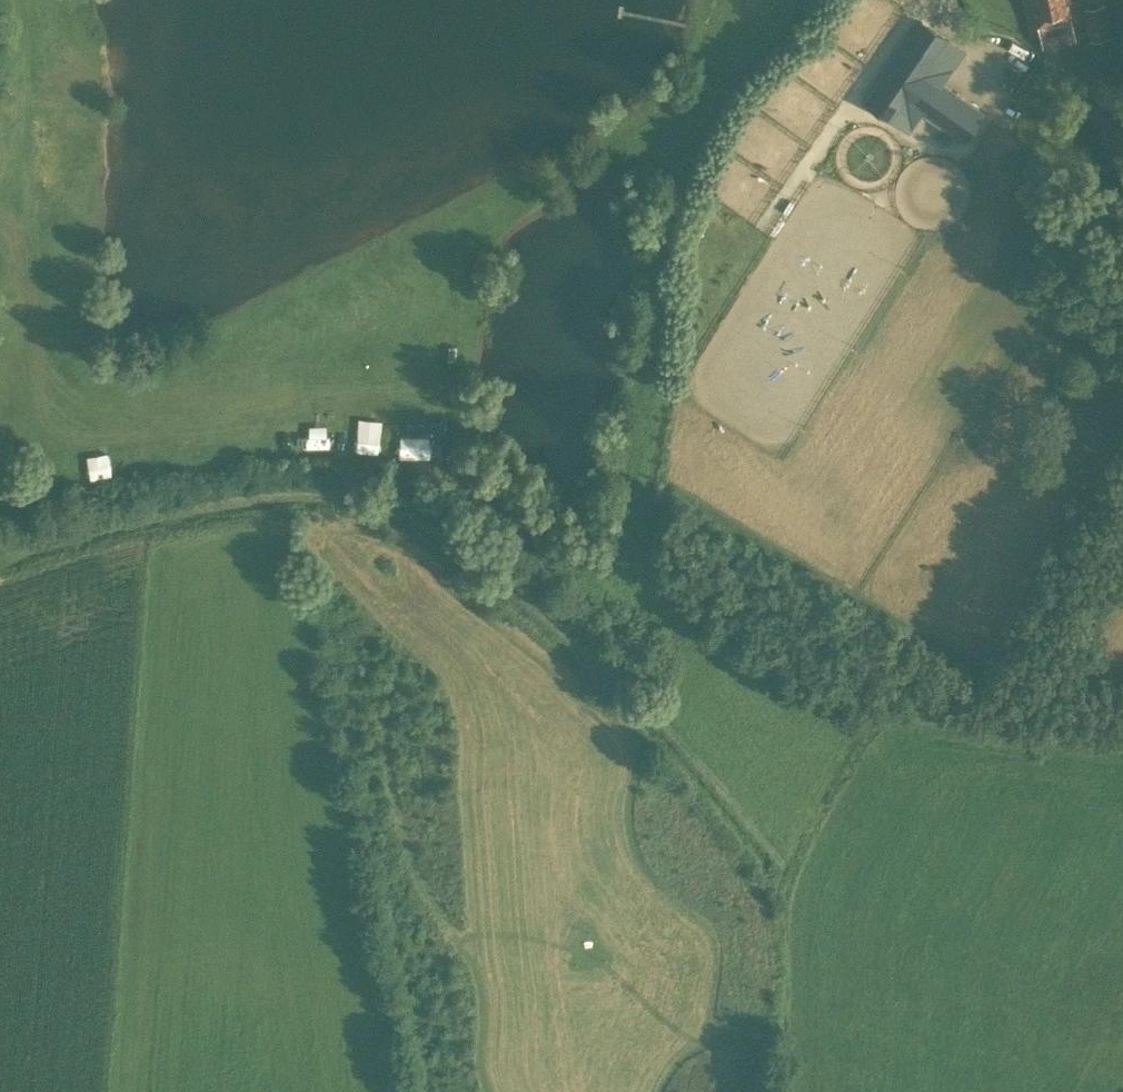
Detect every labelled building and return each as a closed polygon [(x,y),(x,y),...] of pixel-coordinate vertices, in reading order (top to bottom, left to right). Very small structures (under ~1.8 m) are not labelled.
[(1032,31),(1080,21),(1076,0),(1026,0),(1032,31)] [(1083,9),(1090,41),(1112,36),(1105,4),(1083,9)] [(930,73),(953,40),(921,18),(862,104),(895,123),(908,105),(966,144),(987,112),(930,73)]
